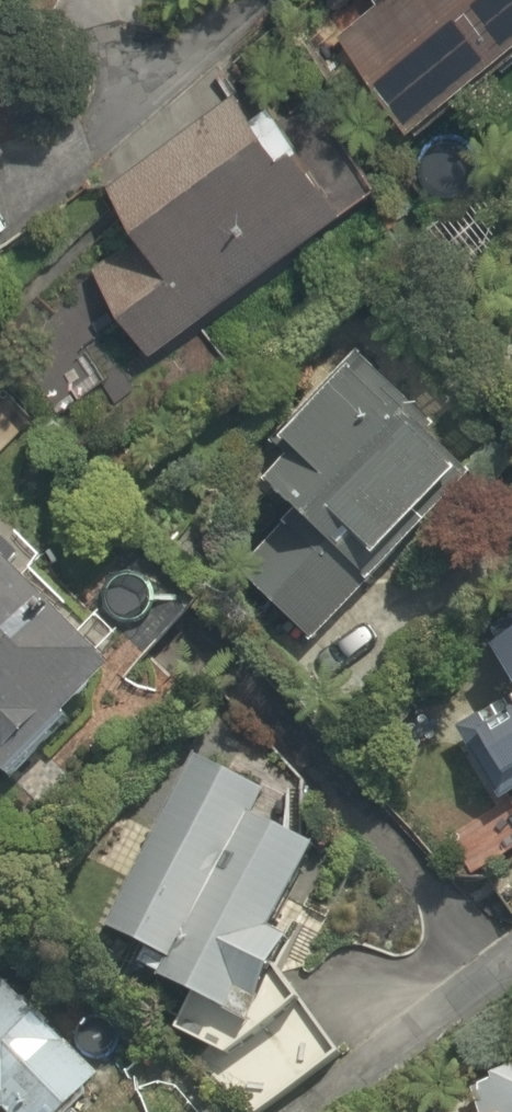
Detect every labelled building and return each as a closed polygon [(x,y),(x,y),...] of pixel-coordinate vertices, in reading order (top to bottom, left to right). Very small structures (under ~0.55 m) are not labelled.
[(381,132),(511,32),(511,0),(335,0),(300,27),(381,132)] [(146,346),(378,181),(321,101),(270,137),(233,84),(102,177),(144,236),(94,272),(146,346)] [(9,118),(0,109),(0,128),(9,118)] [(336,357),(234,474),(308,539),(255,601),(299,639),(455,460),(336,357)] [(91,713),(91,648),(0,561),(0,809),(91,713)] [(473,636),(505,690),(456,719),(501,795),(511,788),(511,613),(473,636)] [(83,907),(156,945),(138,977),(158,988),(131,1012),(219,1111),(253,1111),(331,1044),(259,961),(276,931),(263,924),(306,844),(293,837),(319,788),(185,717),(83,907)] [(102,1056),(0,957),(0,1111),(48,1111),(102,1056)] [(378,1097),(382,1111),(511,1111),(511,1055),(378,1097)]
